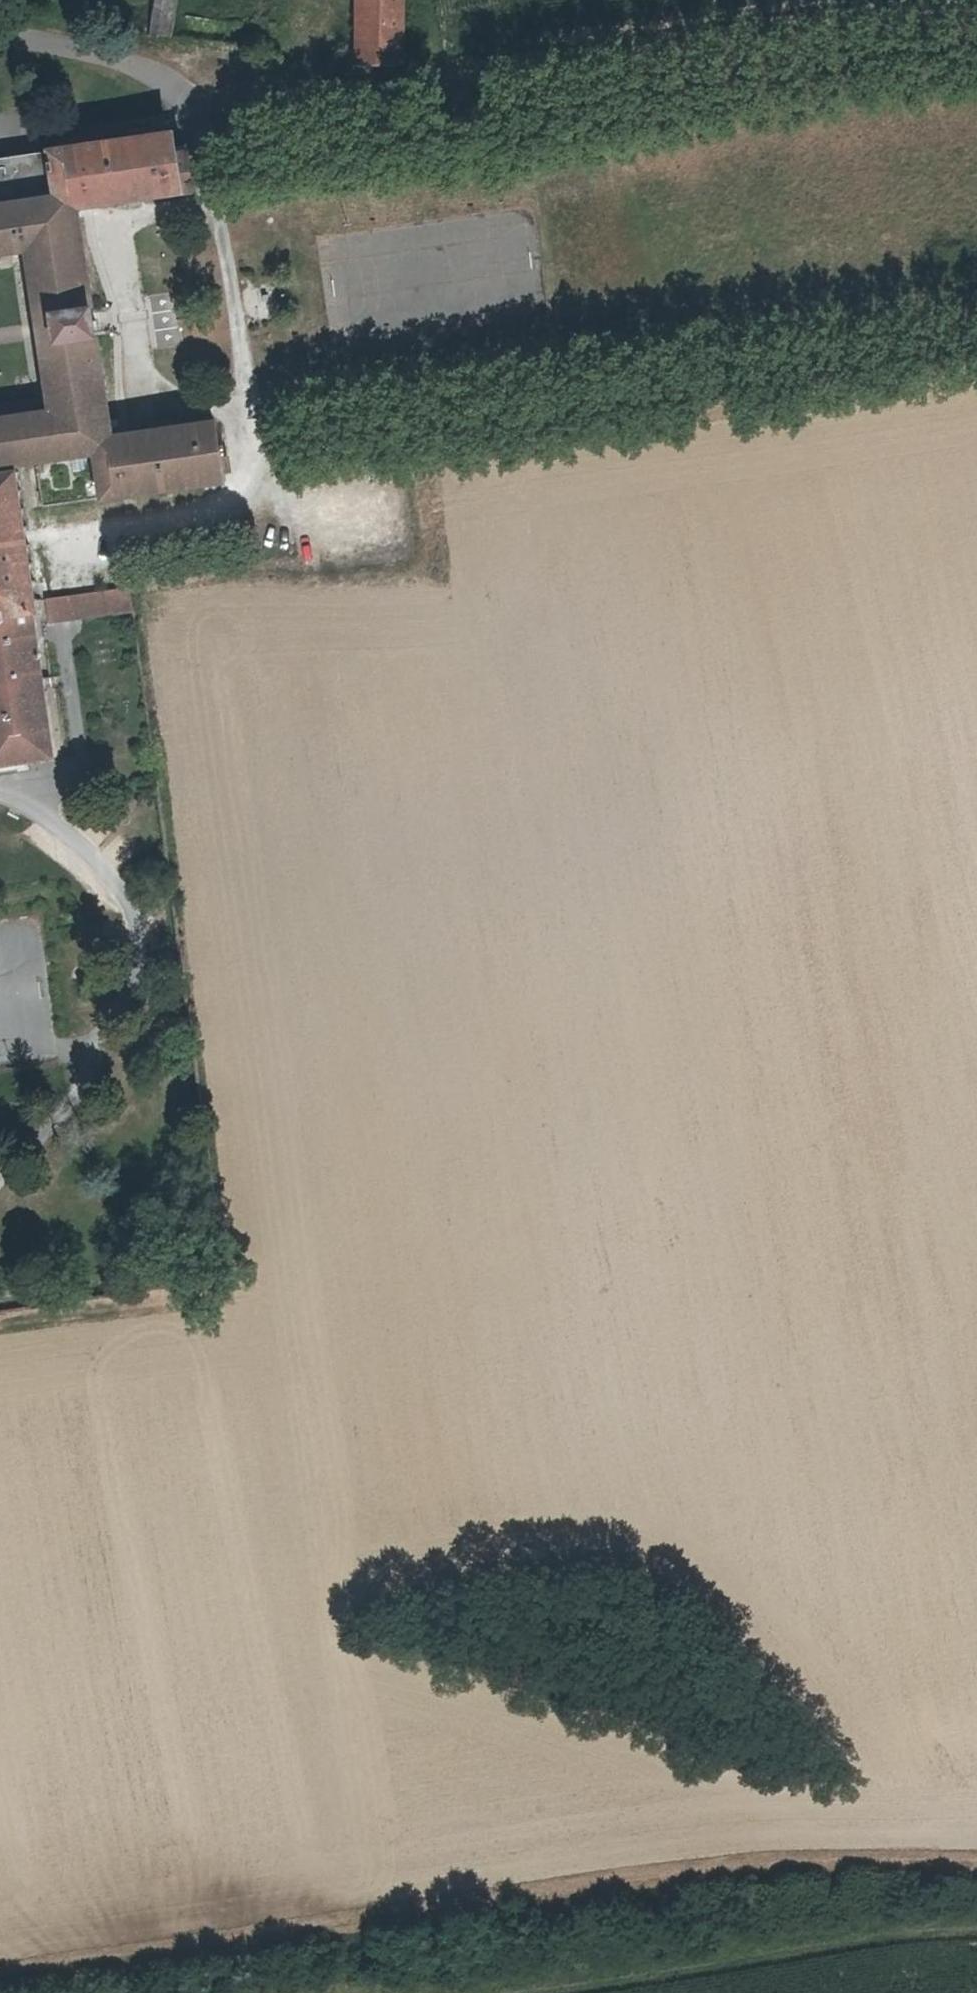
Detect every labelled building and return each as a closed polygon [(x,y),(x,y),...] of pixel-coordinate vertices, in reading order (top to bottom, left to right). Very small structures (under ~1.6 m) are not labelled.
[(174,0),(151,0),(144,52),(167,56),(174,0)] [(396,38),(395,0),(350,0),(351,87),(396,87),(396,38)] [(167,150),(0,178),(0,275),(29,271),(54,429),(0,437),(0,637),(30,633),(30,628),(37,627),(36,615),(17,483),(89,471),(96,518),(223,496),(212,435),(106,451),(71,221),(177,204),(189,203),(183,168),(171,170),(167,150)] [(154,313),(174,305),(168,289),(148,297),(154,313)] [(44,640),(129,628),(126,602),(41,615),(44,640)] [(30,633),(0,637),(0,780),(50,772),(30,633)]
